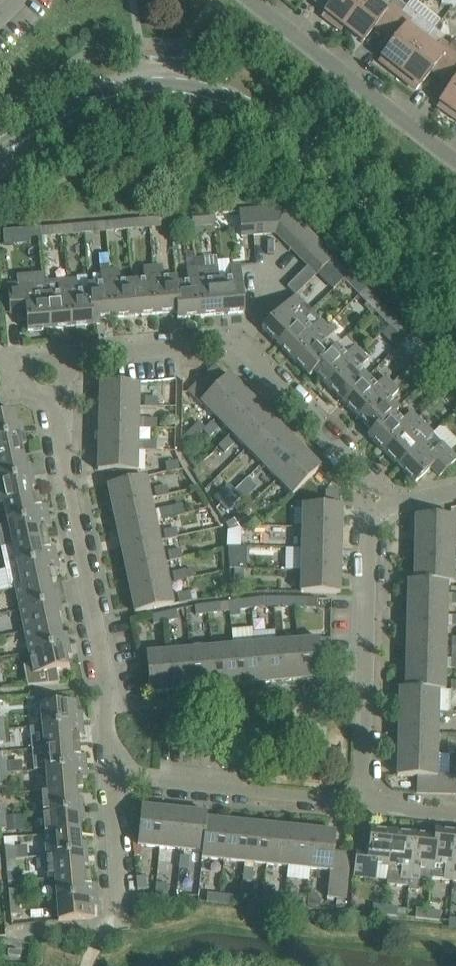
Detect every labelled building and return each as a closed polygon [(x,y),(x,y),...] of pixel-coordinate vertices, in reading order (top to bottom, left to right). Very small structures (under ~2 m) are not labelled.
[(322,16),(341,31),(344,26),(365,0),(334,0),(322,16)] [(389,28),(406,6),(399,0),(365,0),(344,26),(363,41),(379,21),(389,28)] [(398,36),(379,60),(398,75),(424,42),(435,29),(406,6),(389,28),(398,36)] [(436,66),(445,73),(455,59),(455,40),(455,39),(450,45),(442,39),(434,49),(424,42),(398,75),(416,90),(436,66)] [(437,106),(455,119),(455,59),(445,73),(455,80),(437,106)] [(286,207),(263,209),(265,234),(276,233),(286,207)] [(286,207),(276,233),(283,241),(301,223),(286,207)] [(263,209),(252,210),(254,235),(265,234),(263,209)] [(252,210),(239,211),(242,236),(254,235),(252,210)] [(191,213),(193,227),(214,225),(213,212),(191,213)] [(193,227),(191,213),(191,214),(170,216),(171,226),(183,225),(192,224),(192,227),(193,227)] [(171,226),(170,216),(149,218),(149,228),(159,227),(171,226)] [(127,219),(128,229),(140,228),(149,228),(149,218),(127,219)] [(128,229),(127,219),(105,221),(106,231),(116,230),(128,229)] [(106,231),(105,221),(84,223),(85,233),(106,231)] [(84,223),(62,225),(63,235),(85,233),(84,223)] [(309,231),(301,223),(283,241),(291,249),(309,231)] [(63,235),(62,225),(41,227),(42,237),(63,235)] [(41,227),(29,228),(29,238),(42,237),(41,227)] [(4,244),(14,244),(12,229),(3,230),(4,244)] [(300,257),(318,239),(309,231),(291,249),(300,257)] [(318,239),(300,257),(308,266),(326,248),(318,239)] [(308,266),(287,286),(296,295),(318,274),(333,289),(344,279),(350,272),(335,257),(326,248),(308,266)] [(244,313),(242,293),(240,265),(230,266),(231,279),(219,281),(222,315),(244,313)] [(200,316),(222,315),(219,281),(217,266),(206,267),(206,269),(196,270),(200,316)] [(177,318),(178,318),(176,279),(164,280),(162,267),(153,268),(157,314),(177,312),(177,318)] [(114,318),(135,316),(132,280),(120,281),(119,268),(109,269),(114,318)] [(157,314),(153,268),(143,269),(144,278),(132,280),(135,316),(157,314)] [(100,324),(100,319),(114,318),(109,269),(100,270),(101,283),(89,284),(93,326),(94,325),(94,324),(100,324)] [(178,318),(200,316),(196,270),(187,271),(188,284),(177,285),(177,279),(176,279),(178,318)] [(50,329),(47,295),(46,280),(45,280),(45,272),(17,275),(17,284),(8,285),(10,313),(17,313),(18,322),(26,321),(27,331),(50,329)] [(359,294),(366,288),(350,272),(344,279),(359,294)] [(93,326),(89,284),(88,284),(89,290),(78,291),(77,278),(67,279),(71,327),(93,326)] [(71,327),(67,279),(57,280),(57,279),(46,280),(47,295),(50,329),(71,327)] [(366,288),(359,294),(367,302),(364,306),(371,313),(374,310),(381,303),(366,288)] [(296,295),(262,328),(278,344),(312,311),(296,295)] [(381,303),(374,310),(381,316),(389,325),(396,319),(381,303)] [(327,326),(312,311),(278,344),(293,360),(327,326)] [(396,319),(390,325),(398,334),(405,340),(411,334),(405,327),(396,319)] [(334,333),(327,326),(293,360),(308,375),(342,342),(341,341),(334,333)] [(402,343),(417,359),(426,349),(411,334),(405,340),(402,343)] [(308,375),(309,376),(313,372),(328,386),(361,353),(355,346),(354,346),(346,337),(341,341),(342,342),(308,375)] [(343,402),(367,377),(359,369),(368,360),(361,353),(328,386),(343,402)] [(188,392),(197,401),(200,404),(202,403),(216,417),(244,390),(229,374),(225,378),(214,366),(188,392)] [(448,371),(442,378),(450,386),(455,381),(455,380),(448,371)] [(358,417),(392,384),(385,377),(376,386),(367,377),(343,402),(358,417)] [(139,384),(100,383),(99,405),(138,406),(139,384)] [(392,384),(358,417),(372,431),(368,436),(369,436),(398,408),(389,400),(399,390),(392,384)] [(259,405),(244,390),(216,417),(231,433),(259,405)] [(144,406),(157,407),(158,397),(144,396),(144,406)] [(138,428),(138,406),(99,405),(99,427),(138,428)] [(231,433),(247,448),(275,421),(259,405),(231,433)] [(418,418),(411,412),(402,421),(394,413),(398,409),(398,408),(369,436),(384,452),(418,418)] [(23,432),(21,422),(16,423),(14,412),(0,415),(0,437),(23,432)] [(158,419),(144,418),(144,428),(157,429),(158,419)] [(425,425),(418,418),(384,452),(399,467),(434,433),(425,425)] [(188,446),(205,428),(198,421),(181,439),(188,446)] [(205,428),(188,446),(203,431),(210,437),(219,428),(212,421),(205,428)] [(290,436),(275,421),(247,448),(262,464),(290,436)] [(99,427),(98,449),(137,450),(138,428),(99,427)] [(0,437),(0,459),(23,454),(21,445),(26,444),(23,432),(0,437)] [(399,467),(415,483),(431,467),(439,476),(455,459),(455,457),(448,448),(442,443),(443,442),(434,433),(424,443),(399,467)] [(305,452),(290,436),(262,464),(277,479),(305,452)] [(225,453),(234,443),(227,437),(218,446),(225,453)] [(157,440),(143,440),(143,449),(157,450),(157,440)] [(98,449),(98,471),(137,472),(137,450),(98,449)] [(321,467),(305,452),(277,479),(293,495),(321,467)] [(0,459),(0,481),(32,474),(30,464),(25,465),(23,454),(0,459)] [(178,460),(165,461),(166,471),(179,469),(178,460)] [(0,481),(0,503),(32,496),(30,487),(35,486),(32,474),(0,481)] [(112,506),(150,498),(146,477),(107,485),(112,506)] [(229,483),(214,497),(221,504),(236,490),(229,483)] [(167,485),(154,487),(156,497),(169,494),(167,485)] [(221,504),(227,511),(242,497),(236,490),(221,504)] [(324,490),(323,499),(338,500),(338,491),(324,490)] [(0,503),(0,505),(4,504),(8,524),(48,515),(46,505),(41,506),(38,495),(32,496),(0,503)] [(117,528),(155,519),(153,510),(150,498),(112,506),(117,528)] [(341,527),(342,505),(302,505),(302,526),(341,527)] [(171,506),(153,510),(155,519),(174,515),(173,511),(171,506)] [(226,527),(227,530),(241,527),(249,525),(242,513),(226,523),(228,527),(226,527)] [(13,545),(47,538),(45,528),(50,527),(48,515),(8,524),(13,545)] [(454,529),(455,517),(415,515),(415,537),(455,538),(455,529),(454,529)] [(160,541),(155,519),(117,528),(121,549),(160,541)] [(341,549),(341,527),(302,526),(301,548),(341,549)] [(175,527),(163,530),(166,540),(178,537),(175,527)] [(241,527),(227,530),(228,533),(228,546),(240,547),(241,527)] [(455,539),(455,538),(415,537),(414,559),(454,560),(454,539),(455,539)] [(47,538),(13,545),(1,548),(6,569),(57,558),(55,547),(50,548),(47,538)] [(160,541),(121,549),(126,570),(164,562),(160,541)] [(283,557),(296,557),(296,547),(283,547),(283,557)] [(181,548),(168,551),(170,561),(183,558),(181,548)] [(340,571),(341,549),(301,548),(301,570),(340,571)] [(246,551),(229,550),(230,568),(245,569),(246,551)] [(59,569),(57,558),(6,569),(10,589),(15,588),(15,589),(57,580),(54,570),(59,569)] [(414,559),(414,580),(453,581),(454,560),(414,559)] [(126,570),(130,592),(169,583),(164,562),(126,570)] [(185,569),(172,572),(175,582),(187,579),(185,569)] [(295,569),(282,569),(282,579),(295,579),(295,569)] [(300,592),(320,593),(340,593),(340,571),(301,570),(300,592)] [(57,581),(57,580),(15,589),(20,610),(60,602),(57,590),(52,592),(50,583),(57,581)] [(453,583),(453,581),(414,580),(408,580),(407,602),(446,603),(447,582),(453,583)] [(173,605),(169,583),(130,592),(135,613),(173,605)] [(190,591),(177,594),(179,603),(192,601),(192,600),(190,591)] [(250,598),(252,608),(264,607),(263,597),(250,598)] [(252,608),(250,598),(238,600),(239,610),(252,608)] [(273,607),(295,607),(295,599),(273,598),(273,607)] [(295,599),(295,607),(307,608),(307,599),(295,599)] [(207,604),(208,613),(230,611),(229,601),(207,604)] [(60,602),(20,610),(24,631),(59,624),(57,614),(62,613),(60,602)] [(407,602),(407,624),(446,625),(446,603),(407,602)] [(208,613),(207,604),(195,605),(196,615),(208,613)] [(163,612),(165,622),(178,619),(176,609),(163,612)] [(163,612),(152,615),(154,624),(165,622),(163,612)] [(59,624),(24,631),(29,652),(69,643),(66,633),(61,634),(59,624)] [(407,624),(406,645),(445,646),(446,625),(407,624)] [(320,639),(318,639),(298,640),(301,679),(323,678),(320,642),(320,639)] [(279,681),(301,679),(298,640),(276,642),(279,681)] [(258,683),(279,681),(276,642),(255,644),(258,683)] [(28,686),(60,683),(56,669),(68,667),(66,656),(71,655),(69,643),(29,652),(31,664),(23,666),(28,686)] [(236,685),(258,683),(255,644),(233,646),(236,685)] [(406,667),(445,668),(455,668),(455,658),(445,658),(445,646),(406,645),(406,667)] [(214,687),(236,685),(233,646),(211,648),(214,687)] [(214,687),(211,648),(189,650),(193,688),(214,687)] [(171,690),(193,688),(189,650),(168,651),(171,690)] [(149,692),(171,690),(168,651),(146,653),(149,692)] [(406,667),(405,688),(444,689),(445,668),(406,667)] [(399,688),(399,710),(438,711),(438,690),(444,691),(444,689),(405,688),(399,688)] [(40,704),(42,727),(83,723),(82,712),(76,712),(76,701),(40,704)] [(399,710),(398,732),(437,733),(438,711),(399,710)] [(42,727),(30,728),(32,749),(79,745),(78,735),(84,734),(83,723),(42,727)] [(398,754),(437,755),(437,733),(398,732),(398,754)] [(80,755),(79,745),(32,749),(34,771),(46,770),(86,766),(85,755),(80,755)] [(455,794),(455,775),(436,775),(437,755),(398,754),(397,776),(417,776),(416,793),(455,794)] [(8,773),(7,760),(0,761),(0,774),(8,773)] [(87,778),(86,766),(46,770),(48,790),(41,790),(41,792),(83,788),(82,778),(87,778)] [(0,774),(0,786),(9,786),(8,773),(0,774)] [(83,789),(83,788),(41,792),(43,814),(83,810),(82,798),(77,799),(76,790),(83,789)] [(137,845),(159,847),(163,808),(141,806),(137,845)] [(159,847),(181,850),(185,811),(163,808),(159,847)] [(84,821),(83,810),(43,814),(45,835),(80,832),(79,822),(84,821)] [(181,850),(202,852),(202,858),(203,858),(206,819),(207,813),(185,811),(181,850)] [(203,858),(224,860),(228,821),(206,819),(203,858)] [(228,821),(224,860),(245,862),(243,881),(244,881),(250,823),(228,821)] [(250,823),(244,881),(253,882),(255,863),(267,864),(271,825),(250,823)] [(289,867),(293,827),(271,825),(267,864),(289,867)] [(314,829),(293,827),(289,867),(310,869),(314,829)] [(345,899),(348,873),(350,853),(334,851),(336,831),(314,829),(310,869),(330,871),(327,897),(345,899)] [(354,876),(376,879),(388,880),(387,884),(388,884),(393,832),(370,830),(368,852),(356,851),(354,876)] [(431,880),(432,878),(436,831),(435,831),(434,837),(414,835),(409,886),(409,890),(418,891),(420,879),(431,880)] [(453,880),(455,850),(455,833),(436,831),(432,878),(453,880)] [(46,856),(87,853),(86,842),(81,842),(80,832),(45,835),(46,856)] [(388,884),(409,886),(414,835),(393,832),(388,884)] [(6,860),(15,859),(14,846),(5,847),(6,860)] [(88,864),(87,853),(46,856),(48,877),(83,874),(83,865),(88,864)] [(189,869),(190,856),(180,855),(178,868),(189,869)] [(15,859),(6,860),(7,872),(16,872),(15,859)] [(56,899),(97,895),(96,884),(91,884),(90,873),(83,874),(48,877),(48,879),(55,878),(56,899)] [(138,890),(147,889),(146,876),(137,877),(138,890)] [(10,903),(19,902),(18,889),(9,890),(10,903)] [(221,894),(208,892),(207,902),(220,903),(221,894)] [(220,903),(232,905),(242,906),(242,896),(221,894),(220,903)] [(56,899),(57,901),(58,921),(94,918),(93,907),(98,907),(97,895),(56,899)] [(286,896),(273,895),(272,904),(285,905),(286,896)] [(297,897),(286,896),(285,905),(296,906),(297,897)] [(19,902),(10,903),(11,915),(20,915),(19,902)] [(385,915),(386,906),(373,905),(372,914),(385,915)] [(386,906),(385,915),(397,916),(398,907),(386,906)] [(428,919),(429,910),(416,909),(415,918),(428,919)] [(429,910),(428,919),(440,920),(441,911),(429,910)]
